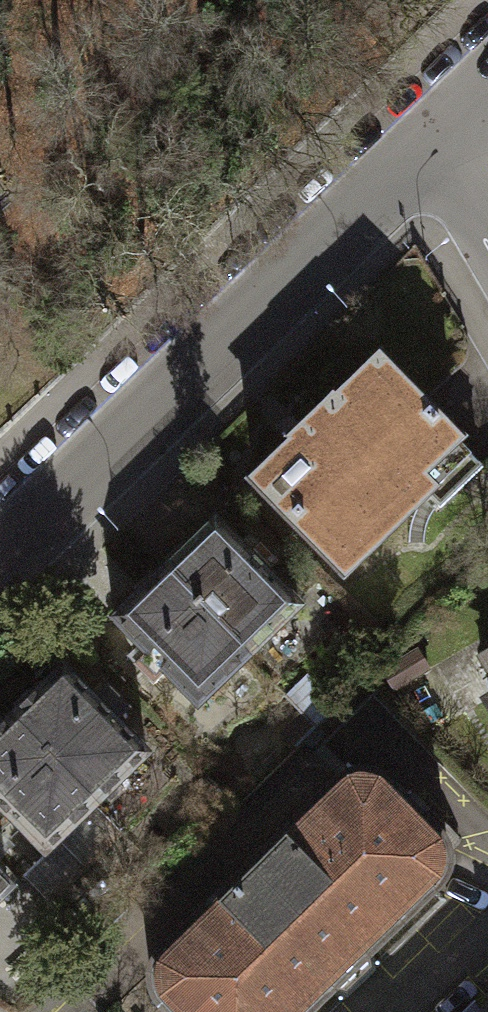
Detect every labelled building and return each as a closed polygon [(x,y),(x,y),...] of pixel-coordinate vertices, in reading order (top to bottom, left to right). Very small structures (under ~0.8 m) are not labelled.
[(291,446),(252,484),(342,576),(427,494),(440,508),(482,468),(476,462),(476,463),(456,443),(458,441),(379,360),(335,402),(326,393),(281,436),(291,446)] [(215,520),(190,543),(180,543),(166,556),(166,567),(163,570),(248,658),(299,608),(266,574),(278,563),(259,544),(248,555),(215,520)] [(163,570),(160,573),(149,572),(135,586),(135,598),(112,620),(145,654),(134,665),(152,684),(164,672),(197,707),(248,658),(163,570)] [(62,668),(39,690),(28,690),(14,703),(14,714),(11,717),(96,805),(147,755),(115,722),(125,711),(107,692),(96,703),(62,668)] [(9,719),(0,720),(0,831),(12,820),(45,854),(96,805),(11,717),(9,719)] [(150,977),(151,989),(156,1000),(168,1011),(310,1011),(441,885),(446,875),(449,864),(448,853),(445,843),(384,779),(373,774),(360,772),(348,774),(338,780),(157,956),(152,966),(150,977)] [(0,881),(0,897),(8,889),(0,881)] [(483,1011),(473,1002),(463,1011),(487,1011),(487,1007),(483,1011)]
